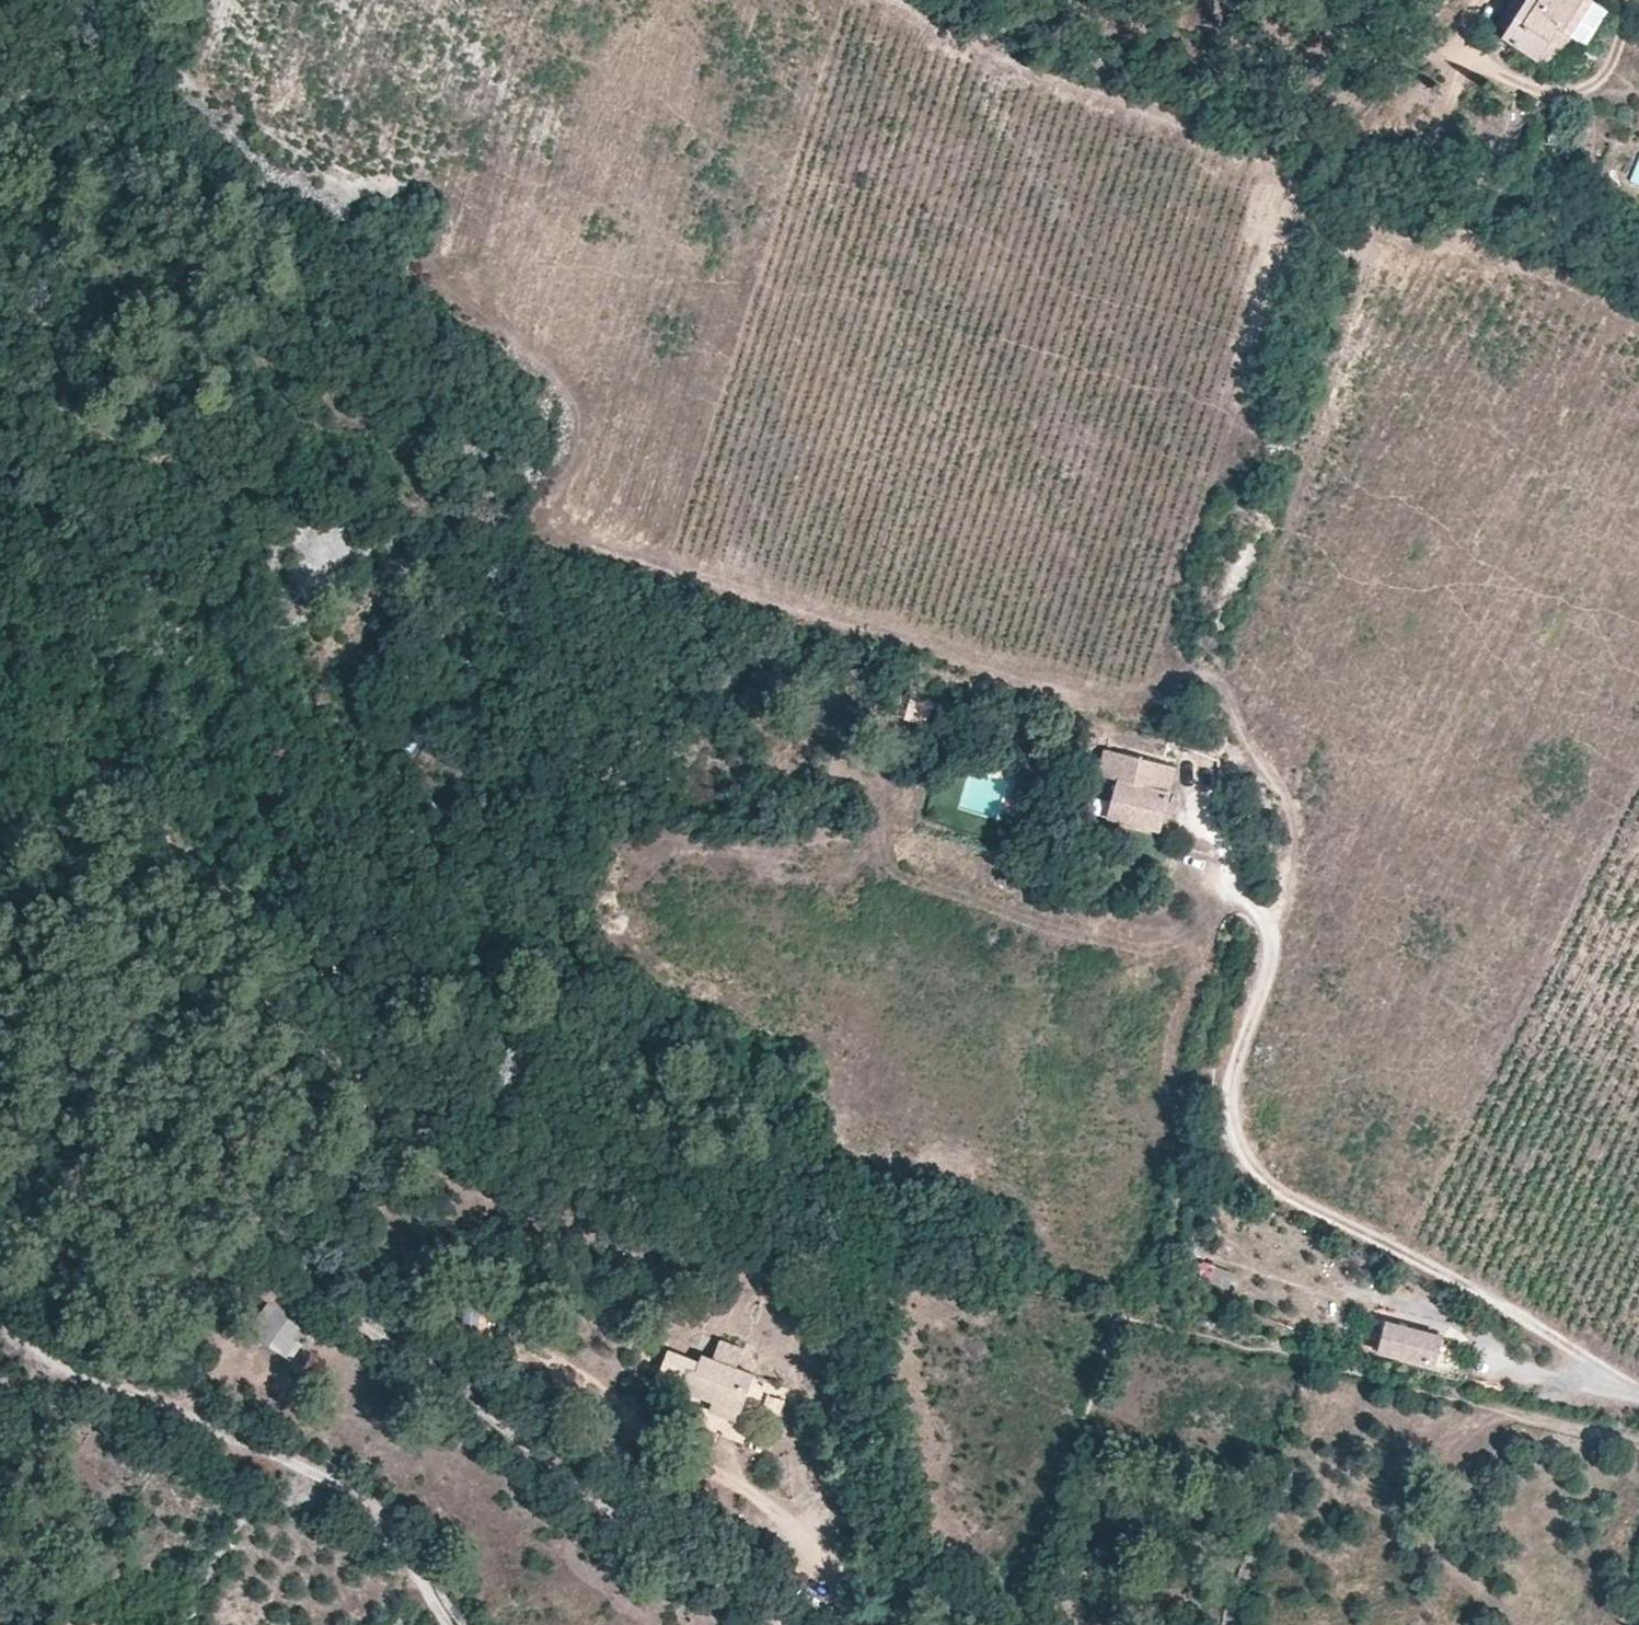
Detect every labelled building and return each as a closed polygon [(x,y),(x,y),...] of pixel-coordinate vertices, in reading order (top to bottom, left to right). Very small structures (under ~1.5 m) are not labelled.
[(1595,1),(1593,0),(1512,0),(1496,23),(1506,30),(1503,34),(1540,59),(1562,26),(1573,34),(1595,1)] [(1631,181),(1638,184),(1638,160),(1631,181)] [(1160,830),(1175,768),(1103,750),(1098,773),(1116,778),(1106,816),(1160,830)] [(1230,1290),(1234,1269),(1199,1263),(1195,1284),(1230,1290)] [(293,1337),(301,1326),(268,1303),(252,1324),(263,1332),(260,1336),(291,1359),(302,1344),(293,1337)] [(1409,1357),(1415,1331),(1384,1324),(1377,1349),(1409,1357)] [(1436,1364),(1442,1338),(1427,1334),(1415,1331),(1409,1357),(1436,1364)] [(689,1368),(681,1391),(715,1402),(713,1410),(735,1418),(747,1382),(725,1374),(728,1364),(700,1355),(695,1371),(689,1368)]
